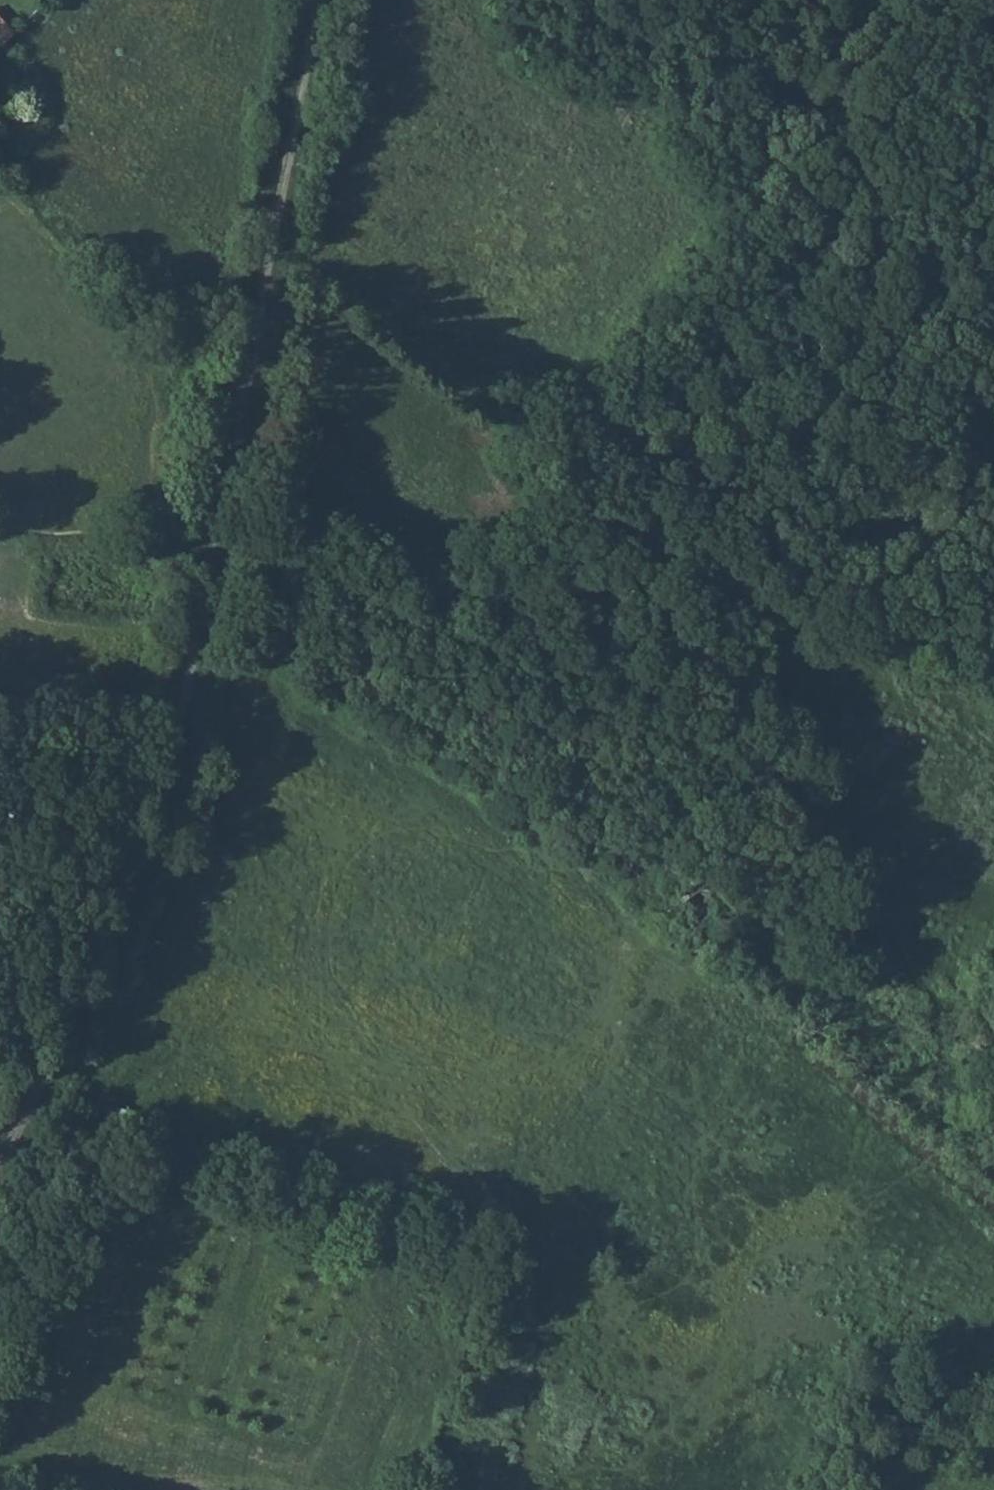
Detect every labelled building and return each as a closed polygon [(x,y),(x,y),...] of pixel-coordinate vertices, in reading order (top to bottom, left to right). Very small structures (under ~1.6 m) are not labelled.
[(13,35),(0,20),(0,47),(13,35)]
